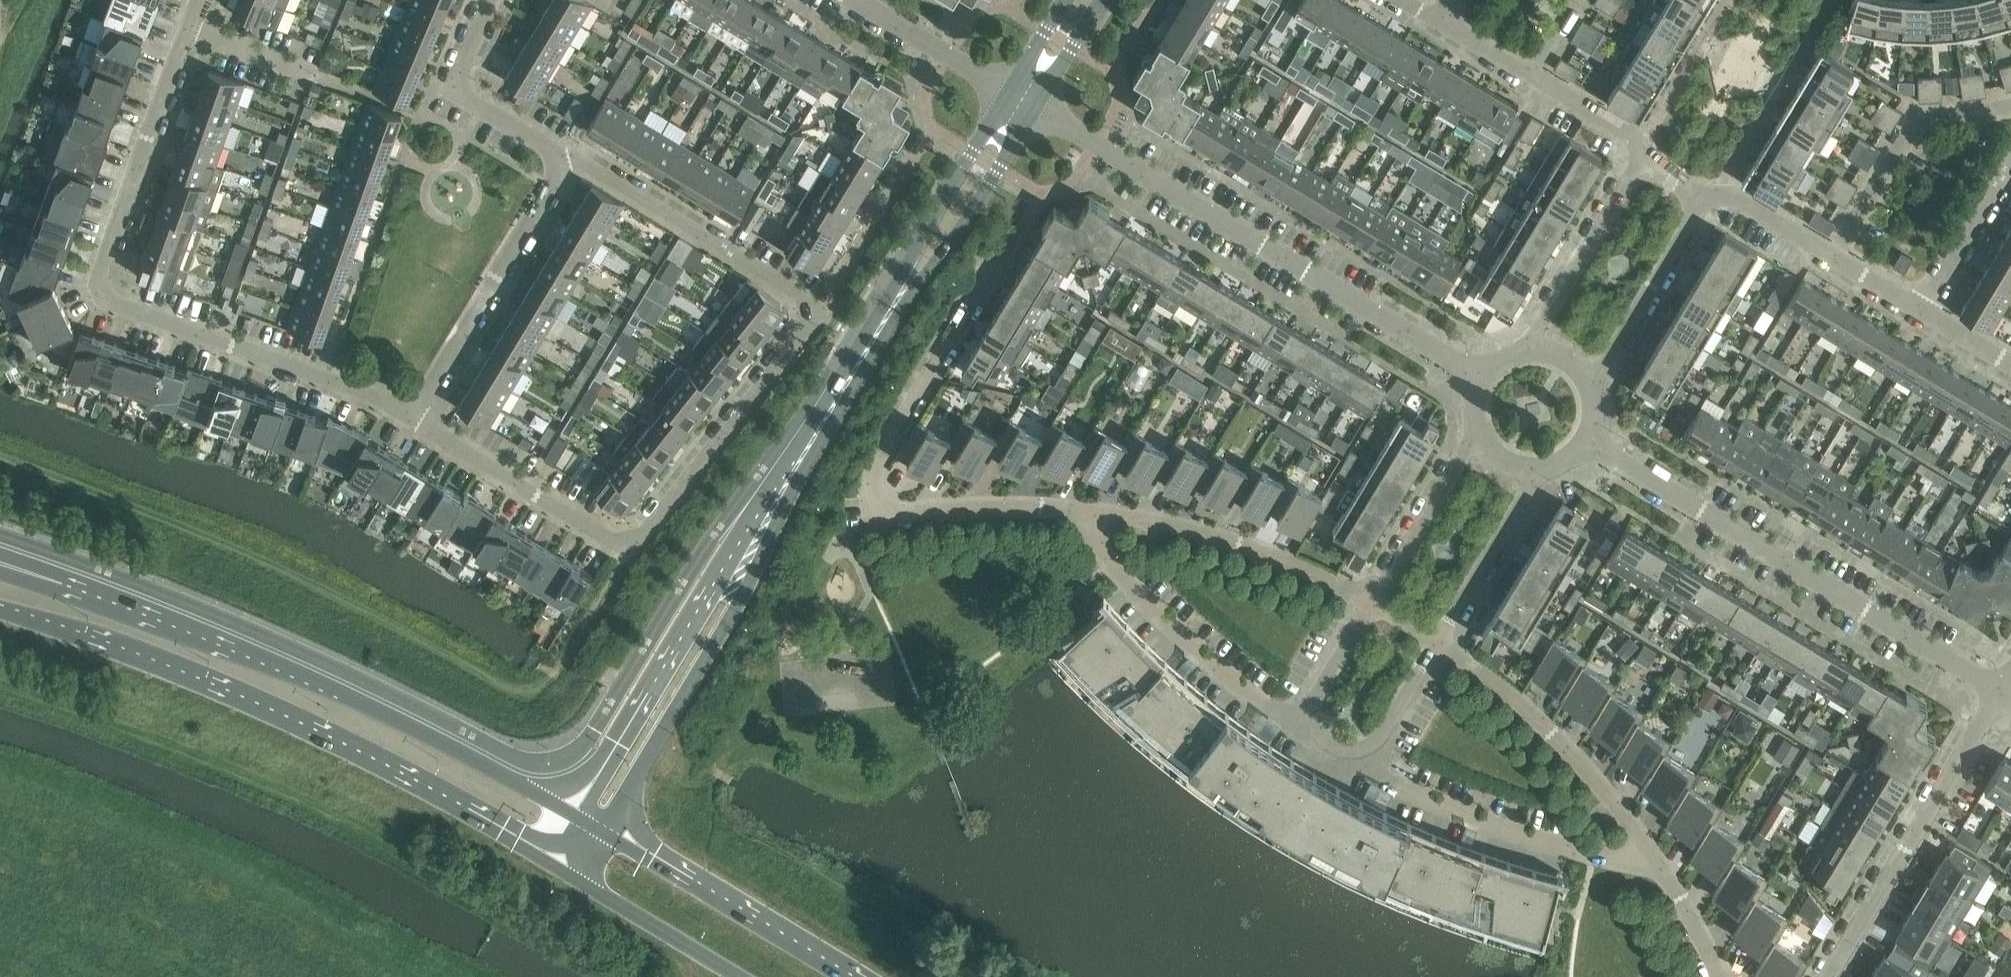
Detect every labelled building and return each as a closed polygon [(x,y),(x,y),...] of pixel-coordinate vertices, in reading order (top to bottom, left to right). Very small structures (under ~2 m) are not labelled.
[(107,20),(107,19),(144,33),(146,34),(159,0),(158,0),(112,0),(105,19),(107,20)] [(276,29),(285,8),(266,0),(238,0),(233,11),(276,29)] [(285,8),(289,0),(266,0),(285,8)] [(355,0),(348,0),(345,7),(353,10),(357,1),(355,0)] [(439,0),(411,0),(407,10),(440,24),(449,4),(439,0)] [(585,0),(552,0),(549,5),(581,24),(592,5),(585,0)] [(671,7),(689,18),(700,0),(675,0),(671,7)] [(689,18),(708,29),(725,0),(700,0),(689,18)] [(708,29),(726,40),(751,0),(725,0),(708,29)] [(726,40),(745,51),(769,11),(752,0),(751,0),(726,40)] [(1214,0),(1186,0),(1182,6),(1213,24),(1224,6),(1214,0)] [(1276,0),(1271,0),(1267,7),(1275,11),(1280,2),(1276,0)] [(1284,7),(1313,25),(1328,0),(1289,0),(1284,7)] [(1313,25),(1332,36),(1350,5),(1341,0),(1328,0),(1313,25)] [(1614,16),(1620,5),(1611,0),(1595,0),(1593,3),(1614,16)] [(1694,0),(1654,0),(1653,1),(1696,26),(1707,8),(1694,0)] [(1848,6),(1852,8),(1847,27),(1875,34),(1881,0),(1852,0),(1848,6)] [(1875,34),(1902,37),(1905,0),(1881,0),(1875,34)] [(1918,0),(1905,0),(1902,37),(1929,38),(1928,0),(1918,0)] [(1928,0),(1929,38),(1957,36),(1952,0),(1933,0),(1928,0)] [(1957,36),(1983,31),(1976,0),(1952,0),(1957,36)] [(1983,31),(2010,24),(2002,0),(1976,0),(1983,31)] [(2010,24),(2010,23),(2010,0),(2002,0),(2010,24)] [(365,1),(360,13),(375,19),(380,8),(365,1)] [(1696,26),(1653,1),(1642,19),(1645,20),(1653,25),(1685,45),(1696,26)] [(624,11),(631,16),(637,7),(629,2),(624,11)] [(325,12),(334,16),(338,7),(329,3),(325,12)] [(581,24),(549,5),(538,23),(570,42),(581,24)] [(1350,5),(1332,36),(1350,47),(1369,17),(1350,5)] [(1213,24),(1182,6),(1171,25),(1202,43),(1213,24)] [(341,16),(349,19),(353,10),(345,7),(341,16)] [(1262,16),(1269,20),(1275,11),(1267,7),(1262,16)] [(440,24),(407,10),(398,30),(432,44),(440,24)] [(769,11),(745,51),(763,62),(788,22),(769,11)] [(1369,17),(1350,47),(1369,58),(1387,28),(1369,17)] [(136,54),(144,33),(107,19),(107,20),(100,41),(136,54)] [(1604,32),(1583,20),(1577,30),(1598,42),(1604,32)] [(1653,25),(1645,20),(1633,39),(1641,44),(1673,63),(1685,45),(1653,25)] [(788,22),(763,62),(782,74),(806,33),(788,22)] [(570,42),(538,23),(527,42),(559,61),(570,42)] [(1202,43),(1171,25),(1160,43),(1190,61),(1202,43)] [(641,32),(632,27),(628,34),(637,39),(641,32)] [(1387,28),(1369,58),(1387,69),(1405,39),(1387,28)] [(432,44),(398,30),(390,49),(424,64),(432,44)] [(1571,40),(1591,53),(1598,42),(1577,30),(1571,40)] [(307,41),(321,47),(325,38),(311,32),(307,41)] [(641,32),(637,39),(647,45),(652,38),(641,32)] [(806,33),(782,74),(800,85),(825,44),(806,33)] [(1258,39),(1250,35),(1245,44),(1252,48),(1258,39)] [(337,51),(341,41),(332,37),(328,47),(337,51)] [(1833,37),(1825,51),(1838,58),(1846,44),(1833,37)] [(632,43),(624,38),(619,47),(627,52),(632,43)] [(652,38),(647,45),(657,51),(661,44),(652,38)] [(1673,63),(1641,44),(1633,39),(1632,38),(1621,57),(1622,58),(1662,82),(1673,63)] [(1405,39),(1387,69),(1382,78),(1401,89),(1424,50),(1405,39)] [(92,62),(129,76),(136,54),(100,41),(92,62)] [(676,41),(671,49),(681,55),(686,47),(676,41)] [(559,61),(527,42),(516,60),(547,79),(559,61)] [(1189,84),(1180,79),(1190,61),(1160,43),(1149,60),(1146,58),(1134,79),(1150,89),(1152,98),(1142,114),(1163,127),(1165,123),(1183,134),(1201,104),(1183,93),(1189,84)] [(661,44),(657,51),(666,57),(670,49),(661,44)] [(825,44),(800,85),(819,96),(825,86),(844,55),(825,44)] [(1239,53),(1247,57),(1252,48),(1245,44),(1239,53)] [(627,52),(619,47),(608,65),(616,70),(627,52)] [(424,64),(390,49),(381,69),(415,84),(424,64)] [(674,62),(679,54),(670,49),(666,57),(674,62)] [(1424,50),(1401,89),(1420,101),(1425,92),(1443,62),(1424,50)] [(1854,70),(1822,50),(1810,70),(1842,89),(1854,70)] [(648,53),(643,61),(651,66),(656,58),(648,53)] [(844,97),(862,67),(844,55),(825,86),(844,97)] [(1560,57),(1554,68),(1574,80),(1581,69),(1560,57)] [(660,71),(665,63),(656,58),(651,66),(660,71)] [(1662,82),(1622,58),(1611,76),(1619,81),(1651,100),(1662,82)] [(504,79),(536,98),(547,79),(516,60),(504,79)] [(321,67),(330,71),(333,64),(324,61),(321,67)] [(84,84),(121,97),(129,76),(92,62),(84,84)] [(1443,62),(1425,92),(1443,103),(1461,73),(1443,62)] [(1286,71),(1295,76),(1300,68),(1290,63),(1286,71)] [(1264,64),(1258,73),(1267,78),(1273,70),(1264,64)] [(2006,91),(2010,90),(2010,65),(2000,68),(2006,91)] [(698,66),(694,74),(703,79),(707,72),(698,66)] [(856,117),(865,122),(854,139),(885,158),(895,140),(899,142),(911,122),(894,112),(892,103),(902,86),(882,74),(880,77),(862,67),(844,97),(861,108),(856,117)] [(1214,67),(1205,69),(1208,79),(1216,77),(1214,67)] [(373,90),(407,104),(415,84),(381,69),(373,90)] [(245,83),(210,70),(203,91),(237,104),(245,83)] [(1276,84),(1282,75),(1273,70),(1267,78),(1276,84)] [(1851,94),(1842,89),(1810,70),(1799,88),(1839,113),(1851,94)] [(711,84),(716,77),(707,72),(703,79),(711,84)] [(1310,72),(1304,82),(1313,87),(1318,79),(1319,77),(1310,72)] [(1987,96),(1983,72),(1971,74),(1975,97),(1987,96)] [(1461,73),(1443,103),(1438,112),(1457,123),(1480,84),(1461,73)] [(1959,75),(1963,99),(1975,97),(1971,74),(1959,75)] [(610,80),(601,75),(596,84),(604,89),(610,80)] [(684,75),(680,82),(689,88),(693,80),(684,75)] [(1947,76),(1948,92),(1960,91),(1959,75),(1947,76)] [(1210,89),(1219,87),(1216,77),(1208,79),(1210,89)] [(1918,78),(1919,102),(1931,101),(1930,77),(1918,78)] [(1943,101),(1942,77),(1930,77),(1931,101),(1943,101)] [(1323,93),(1327,85),(1318,79),(1313,87),(1323,93)] [(697,93),(702,85),(693,80),(689,88),(697,93)] [(1915,81),(1899,80),(1899,89),(1904,92),(1914,93),(1915,81)] [(1607,100),(1639,120),(1651,100),(1619,81),(1607,100)] [(77,105),(114,119),(121,97),(84,84),(77,105)] [(319,96),(322,87),(313,84),(309,93),(319,96)] [(591,93),(599,98),(604,89),(596,84),(591,93)] [(1480,84),(1457,123),(1475,134),(1498,95),(1480,84)] [(1332,98),(1337,90),(1327,85),(1323,93),(1332,98)] [(684,90),(677,86),(672,94),(679,99),(684,90)] [(1301,87),(1295,96),(1304,101),(1309,92),(1301,87)] [(744,93),(736,88),(731,96),(740,101),(744,93)] [(1839,113),(1799,88),(1787,107),(1828,131),(1839,113)] [(746,90),(744,93),(740,101),(758,113),(765,101),(746,90)] [(237,104),(203,91),(196,112),(230,124),(237,104)] [(1313,106),(1318,97),(1309,92),(1304,101),(1313,106)] [(1523,120),(1513,114),(1518,107),(1498,95),(1475,134),(1494,146),(1499,137),(1509,143),(1523,120)] [(721,97),(717,105),(725,110),(730,103),(721,97)] [(606,98),(587,129),(606,141),(625,109),(606,98)] [(300,102),(291,99),(287,109),(296,112),(300,102)] [(1903,112),(1883,100),(1877,110),(1897,122),(1903,112)] [(1355,102),(1350,110),(1360,115),(1365,107),(1355,102)] [(402,115),(367,103),(360,124),(395,136),(402,115)] [(734,116),(739,108),(730,103),(725,110),(734,116)] [(1201,145),(1219,115),(1201,104),(1183,134),(1201,145)] [(106,140),(106,139),(114,119),(77,105),(69,126),(69,127),(106,140)] [(305,105),(302,114),(310,117),(314,108),(305,105)] [(1226,105),(1219,115),(1201,145),(1220,157),(1244,116),(1226,105)] [(1369,121),(1374,113),(1365,107),(1360,115),(1369,121)] [(1828,131),(1787,107),(1776,125),(1808,145),(1817,150),(1828,131)] [(625,109),(606,141),(624,152),(644,120),(625,109)] [(1339,109),(1333,118),(1341,123),(1347,115),(1339,109)] [(1870,120),(1891,133),(1897,122),(1877,110),(1870,120)] [(772,111),(767,118),(776,124),(781,116),(772,111)] [(834,111),(825,113),(828,123),(837,121),(834,111)] [(230,124),(196,112),(188,132),(223,144),(230,124)] [(587,118),(579,113),(574,121),(582,126),(587,118)] [(1351,129),(1356,120),(1347,115),(1341,123),(1351,129)] [(785,129),(790,122),(781,116),(776,124),(785,129)] [(1238,168),(1263,127),(1244,116),(1220,157),(1238,168)] [(1543,122),(1533,116),(1520,136),(1531,143),(1543,122)] [(644,120),(624,152),(643,163),(662,132),(644,120)] [(758,120),(754,127),(762,133),(767,125),(758,120)] [(830,134),(839,131),(837,121),(828,123),(830,133),(830,134)] [(818,126),(818,128),(827,134),(830,133),(828,123),(818,126)] [(395,136),(360,124),(353,145),(387,157),(395,136)] [(55,160),(57,160),(58,160),(95,173),(94,174),(97,174),(109,140),(106,139),(106,140),(69,127),(69,126),(67,125),(55,160)] [(771,138),(776,130),(767,125),(762,133),(771,138)] [(1393,125),(1388,133),(1397,138),(1402,130),(1393,125)] [(1808,145),(1776,125),(1765,144),(1797,163),(1808,145)] [(1257,179),(1275,148),(1281,138),(1263,127),(1238,168),(1257,179)] [(289,133),(280,130),(277,140),(285,143),(289,133)] [(1406,143),(1411,136),(1402,130),(1397,138),(1406,143)] [(223,144),(188,132),(181,152),(216,165),(223,144)] [(662,132),(643,163),(661,174),(681,143),(662,132)] [(1375,132),(1370,141),(1378,146),(1384,137),(1375,132)] [(1602,158),(1563,134),(1551,153),(1591,177),(1602,158)] [(303,139),(294,136),(291,145),(299,148),(303,139)] [(1387,151),(1393,142),(1384,137),(1378,146),(1387,151)] [(1881,149),(1860,137),(1854,147),(1874,159),(1881,149)] [(843,158),(873,176),(885,158),(854,139),(843,158)] [(269,156),(279,160),(285,143),(277,140),(275,140),(269,156)] [(799,144),(791,140),(786,148),(794,153),(799,144)] [(681,143),(661,174),(680,185),(699,154),(681,143)] [(1806,168),(1797,163),(1765,144),(1754,162),(1786,182),(1795,187),(1806,168)] [(287,155),(296,158),(299,148),(291,145),(287,155)] [(387,157),(353,145),(346,165),(380,177),(387,157)] [(1523,150),(1515,145),(1510,154),(1518,159),(1523,150)] [(1430,147),(1425,155),(1434,161),(1439,153),(1430,147)] [(1848,157),(1868,169),(1874,159),(1854,147),(1848,157)] [(780,157),(788,162),(794,153),(786,148),(780,157)] [(1275,190),(1294,160),(1275,148),(1257,179),(1275,190)] [(225,168),(216,165),(181,152),(174,173),(218,188),(225,168)] [(1443,166),(1448,158),(1439,153),(1434,161),(1443,166)] [(1591,177),(1551,153),(1540,172),(1579,196),(1591,177)] [(699,154),(680,185),(698,197),(717,165),(699,154)] [(1412,154),(1407,163),(1415,168),(1421,159),(1412,154)] [(1505,162),(1513,167),(1518,159),(1510,154),(1505,162)] [(832,176),(862,195),(873,176),(843,158),(832,176)] [(1425,174),(1430,165),(1421,159),(1415,168),(1425,174)] [(87,194),(94,174),(95,173),(58,160),(57,160),(50,181),(87,194)] [(1294,201),(1313,171),(1294,160),(1275,190),(1294,201)] [(1742,181),(1774,201),(1786,182),(1754,162),(1742,181)] [(380,177),(346,165),(338,185),(373,198),(380,177)] [(717,165),(698,197),(717,208),(736,176),(717,165)] [(717,208),(736,219),(761,177),(742,166),(736,176),(717,208)] [(1488,176),(1477,169),(1470,180),(1482,187),(1488,176)] [(812,190),(851,213),(862,195),(832,176),(823,171),(812,190)] [(1313,213),(1331,182),(1313,171),(1294,201),(1313,213)] [(274,175),(266,172),(263,181),(271,184),(274,175)] [(1331,224),(1349,194),(1356,183),(1337,172),(1331,182),(1313,213),(1331,224)] [(1579,196),(1540,172),(1529,190),(1568,214),(1579,196)] [(218,188),(174,173),(167,193),(211,209),(218,188)] [(1858,186),(1838,174),(1832,184),(1852,196),(1858,186)] [(288,180),(280,176),(276,186),(285,189),(288,180)] [(1449,176),(1444,185),(1452,190),(1458,182),(1449,176)] [(776,181),(769,177),(763,185),(771,190),(776,181)] [(1504,184),(1495,179),(1490,187),(1499,192),(1504,184)] [(42,203),(79,216),(87,194),(50,181),(42,203)] [(259,191),(267,194),(271,184),(263,181),(259,191)] [(1462,196),(1467,187),(1458,182),(1452,190),(1462,196)] [(625,203),(593,184),(581,203),(613,222),(625,203)] [(1825,194),(1846,206),(1852,196),(1832,184),(1825,194)] [(373,198),(338,185),(331,206),(366,218),(373,198)] [(758,194),(766,199),(771,191),(771,190),(763,185),(758,194)] [(273,196),(281,199),(285,189),(276,186),(273,196)] [(1485,196),(1493,201),(1499,192),(1490,187),(1485,196)] [(801,208),(809,213),(840,232),(851,213),(812,190),(801,208)] [(1479,195),(1472,190),(1466,199),(1474,203),(1479,195)] [(1568,214),(1529,190),(1517,209),(1557,233),(1568,214)] [(766,199),(765,200),(775,206),(780,196),(771,191),(766,199)] [(211,209),(167,193),(159,213),(204,229),(211,209)] [(1350,235),(1368,205),(1349,194),(1331,224),(1350,235)] [(1055,207),(1043,228),(1047,230),(1036,248),(1068,267),(1080,248),(1086,246),(1106,258),(1125,226),(1108,215),(1110,211),(1090,199),(1080,214),(1070,216),(1055,207)] [(755,200),(741,223),(751,229),(765,206),(755,200)] [(248,221),(256,225),(264,204),(255,201),(248,221)] [(35,224),(72,237),(79,216),(42,203),(35,224)] [(613,222),(581,203),(570,222),(602,241),(613,222)] [(1481,203),(1475,212),(1483,216),(1488,208),(1481,203)] [(1368,246),(1386,216),(1368,205),(1350,235),(1368,246)] [(366,218),(331,206),(324,226),(359,238),(366,218)] [(1387,257),(1411,217),(1393,206),(1386,216),(1368,246),(1387,257)] [(1557,233),(1517,209),(1506,227),(1546,251),(1557,233)] [(1809,222),(1819,228),(1829,234),(1836,223),(1815,211),(1809,222)] [(204,229),(159,213),(152,234),(196,249),(204,229)] [(798,232),(829,250),(840,232),(809,213),(798,232)] [(274,221),(265,217),(262,227),(271,230),(274,221)] [(1405,269),(1430,228),(1411,217),(1387,257),(1405,269)] [(244,231),(253,234),(256,225),(248,221),(244,231)] [(602,241),(570,222),(559,240),(591,259),(602,241)] [(27,246),(64,259),(72,237),(35,224),(27,246)] [(324,226),(323,228),(317,246),(351,259),(359,238),(324,226)] [(1125,269),(1144,237),(1125,226),(1106,258),(1125,269)] [(259,236),(267,240),(271,230),(262,227),(259,236)] [(1546,251),(1506,227),(1495,246),(1502,250),(1535,270),(1546,251)] [(1423,280),(1442,249),(1448,239),(1430,228),(1405,269),(1423,280)] [(787,251),(817,269),(829,250),(798,232),(787,251)] [(1758,252),(1726,232),(1714,252),(1746,271),(1758,252)] [(196,249),(152,234),(145,254),(189,270),(196,249)] [(1486,240),(1478,235),(1473,243),(1481,248),(1486,240)] [(668,256),(681,264),(693,245),(679,237),(668,256)] [(1144,237),(1125,269),(1143,280),(1163,248),(1144,237)] [(668,243),(660,239),(655,248),(663,252),(668,243)] [(2005,239),(1994,257),(2010,268),(2010,242),(2005,239)] [(591,259),(559,240),(548,259),(579,278),(591,259)] [(232,262),(242,265),(248,248),(238,245),(232,262)] [(35,273),(54,280),(56,281),(64,259),(27,246),(20,268),(35,273)] [(351,259),(317,246),(309,267),(344,279),(351,259)] [(650,257),(657,261),(663,252),(655,248),(650,257)] [(1025,267),(1057,286),(1068,267),(1036,248),(1025,267)] [(1163,248),(1143,280),(1162,292),(1181,259),(1163,248)] [(1443,291),(1461,261),(1442,249),(1423,280),(1443,291)] [(1535,270),(1502,250),(1491,269),(1523,288),(1535,270)] [(1902,251),(1893,266),(1905,273),(1913,258),(1902,251)] [(1746,271),(1714,252),(1703,270),(1735,290),(1746,271)] [(189,270),(145,254),(138,275),(182,291),(189,270)] [(681,264),(668,256),(656,275),(664,280),(666,282),(670,283),(681,264)] [(1479,261),(1471,256),(1465,265),(1474,269),(1479,261)] [(2010,293),(2010,268),(1994,257),(1982,276),(2010,293)] [(259,261),(251,258),(247,267),(256,271),(259,261)] [(579,278),(548,259),(537,277),(568,296),(579,278)] [(1162,292),(1156,300),(1175,311),(1180,303),(1199,271),(1181,259),(1162,292)] [(1479,261),(1474,269),(1484,276),(1490,267),(1479,261)] [(242,265),(232,262),(224,282),(235,286),(242,265)] [(244,277),(253,280),(256,271),(247,267),(244,277)] [(344,279),(309,267),(302,287),(337,299),(344,279)] [(1057,286),(1025,267),(1013,285),(1046,304),(1057,286)] [(1497,306),(1508,313),(1523,288),(1491,269),(1479,288),(1500,301),(1497,306)] [(1785,296),(1797,276),(1786,269),(1774,290),(1785,296)] [(1743,295),(1735,290),(1703,270),(1692,289),(1724,308),(1732,313),(1743,295)] [(1199,271),(1180,303),(1198,314),(1218,282),(1199,271)] [(1101,283),(1097,272),(1090,274),(1093,285),(1101,283)] [(54,287),(52,288),(54,280),(35,273),(25,301),(19,304),(29,325),(64,308),(54,287)] [(1082,276),(1085,287),(1093,285),(1090,274),(1082,276)] [(656,275),(645,293),(653,298),(656,299),(666,305),(668,302),(658,296),(666,282),(664,280),(656,275)] [(646,280),(638,276),(633,285),(640,289),(646,280)] [(1982,276),(1971,294),(2002,313),(2010,298),(2010,293),(1982,276)] [(568,296),(537,277),(525,296),(557,315),(568,296)] [(752,280),(748,278),(733,297),(744,304),(772,326),(786,308),(752,280)] [(1802,279),(1784,310),(1803,321),(1821,290),(1802,279)] [(1218,282),(1198,314),(1217,325),(1236,293),(1218,282)] [(627,294),(635,298),(640,289),(633,285),(627,294)] [(1046,304),(1013,285),(1002,304),(1034,323),(1046,304)] [(337,299),(302,287),(295,307),(330,320),(337,299)] [(1724,308),(1692,289),(1680,307),(1713,327),(1724,308)] [(1821,332),(1840,302),(1821,290),(1803,321),(1821,332)] [(645,293),(634,311),(634,312),(642,316),(645,318),(656,299),(653,298),(645,293)] [(1236,293),(1217,325),(1235,336),(1255,304),(1236,293)] [(1960,313),(1991,332),(2002,313),(1971,294),(1960,313)] [(231,298),(222,295),(219,304),(227,307),(231,298)] [(557,315),(525,296),(514,314),(546,333),(557,315)] [(772,326),(744,304),(733,297),(719,314),(730,321),(758,343),(772,326)] [(236,300),(233,309),(241,312),(244,303),(236,300)] [(1779,305),(1772,300),(1767,309),(1774,313),(1779,305)] [(1840,344),(1858,313),(1840,302),(1821,332),(1840,344)] [(1034,323),(1002,304),(991,322),(1023,341),(1034,323)] [(1255,304),(1235,336),(1254,348),(1274,315),(1255,304)] [(287,328),(322,341),(330,320),(295,307),(287,328)] [(1713,327),(1680,307),(1669,326),(1701,345),(1713,327)] [(72,330),(74,329),(64,308),(29,325),(39,346),(45,343),(73,353),(80,333),(72,330)] [(1762,317),(1769,322),(1774,313),(1767,309),(1762,317)] [(1111,310),(1107,316),(1118,323),(1122,316),(1111,310)] [(629,319),(637,324),(642,316),(634,312),(629,319)] [(623,317),(616,313),(610,322),(618,326),(623,317)] [(1858,355),(1877,324),(1858,313),(1840,344),(1858,355)] [(546,333),(514,314),(503,333),(535,352),(546,333)] [(598,314),(593,323),(605,330),(610,322),(598,314)] [(758,343),(730,321),(719,314),(706,331),(717,338),(745,360),(758,343)] [(1274,315),(1254,348),(1248,358),(1266,369),(1273,359),(1292,327),(1274,315)] [(1106,322),(1096,316),(1088,330),(1098,336),(1106,322)] [(1128,329),(1132,322),(1122,316),(1118,323),(1128,329)] [(605,331),(613,335),(618,326),(610,322),(605,330),(605,331)] [(1032,347),(1023,341),(991,322),(980,341),(1012,360),(1021,365),(1032,347)] [(1877,366),(1895,335),(1877,324),(1858,355),(1877,366)] [(1701,345),(1669,326),(1658,344),(1690,364),(1701,345)] [(1292,327),(1273,359),(1291,370),(1311,338),(1292,327)] [(611,349),(619,353),(631,334),(623,330),(611,349)] [(1098,336),(1088,330),(1077,348),(1087,354),(1098,336)] [(692,348),(704,355),(731,377),(745,360),(717,338),(706,331),(692,348)] [(80,333),(73,353),(67,368),(90,376),(102,339),(80,332),(80,333)] [(1148,332),(1144,339),(1154,345),(1159,338),(1148,332)] [(535,352),(503,333),(492,351),(523,370),(535,352)] [(1760,338),(1752,333),(1747,342),(1754,346),(1760,338)] [(1895,377),(1914,346),(1895,335),(1877,366),(1895,377)] [(1165,351),(1169,344),(1159,338),(1154,345),(1165,351)] [(1311,338),(1291,370),(1310,381),(1329,349),(1311,338)] [(111,384),(124,347),(102,339),(90,376),(111,384)] [(1133,339),(1125,353),(1135,360),(1144,346),(1133,339)] [(998,378),(1000,379),(1012,360),(980,341),(962,370),(973,376),(972,377),(973,377),(995,382),(998,378)] [(1742,350),(1749,355),(1754,346),(1747,342),(1742,350)] [(1690,364),(1658,344),(1647,363),(1679,382),(1690,364)] [(1914,388),(1932,357),(1914,346),(1895,377),(1914,388)] [(132,391),(145,354),(124,347),(111,384),(132,391)] [(1087,354),(1077,348),(1065,367),(1076,373),(1087,354)] [(619,353),(611,349),(601,367),(608,371),(619,353)] [(1329,349),(1310,381),(1328,392),(1348,360),(1329,349)] [(601,354),(593,350),(588,359),(596,363),(601,354)] [(523,370),(492,351),(481,370),(512,389),(523,370)] [(15,352),(2,359),(11,380),(25,374),(15,352)] [(1769,353),(1765,359),(1776,366),(1780,359),(1769,353)] [(154,399),(167,362),(145,354),(132,391),(154,399)] [(1185,354),(1181,361),(1191,367),(1195,360),(1185,354)] [(731,377),(704,355),(690,371),(718,394),(731,377)] [(1746,361),(1738,356),(1733,364),(1741,369),(1746,361)] [(1173,363),(1162,357),(1159,362),(1160,371),(1166,375),(1173,363)] [(1932,399),(1951,369),(1932,357),(1914,388),(1932,399)] [(582,368),(590,372),(596,363),(588,359),(582,368)] [(1786,372),(1790,365),(1780,359),(1776,366),(1786,372)] [(1202,374),(1206,367),(1195,360),(1191,367),(1202,374)] [(1348,360),(1328,392),(1346,404),(1366,372),(1348,360)] [(1761,365),(1753,360),(1747,370),(1754,375),(1761,365)] [(175,407),(188,370),(188,369),(167,362),(154,399),(175,406),(175,407)] [(1646,389),(1667,402),(1679,382),(1647,363),(1632,388),(1643,395),(1646,389)] [(718,394),(690,371),(679,365),(666,381),(677,388),(705,410),(718,394)] [(208,421),(209,419),(208,418),(221,381),(222,382),(223,379),(188,367),(188,369),(188,370),(175,407),(175,406),(174,409),(208,421)] [(1061,374),(1071,380),(1076,373),(1065,367),(1061,374)] [(1951,411),(1969,380),(1951,369),(1932,399),(1951,411)] [(512,389),(481,370),(469,388),(501,407),(512,389)] [(1741,381),(1748,385),(1754,375),(1747,370),(1741,381)] [(1226,372),(1221,379),(1231,384),(1235,378),(1226,372)] [(1366,416),(1386,383),(1366,372),(1346,404),(1366,416)] [(603,380),(595,375),(589,385),(597,390),(603,380)] [(1186,391),(1192,395),(1199,399),(1208,383),(1195,375),(1186,391)] [(1717,380),(1709,375),(1703,383),(1711,388),(1717,380)] [(1806,375),(1802,382),(1813,388),(1817,382),(1806,375)] [(1781,377),(1776,385),(1786,391),(1791,383),(1781,377)] [(1242,391),(1246,384),(1235,378),(1231,384),(1242,391)] [(1408,385),(1398,378),(1392,387),(1391,386),(1386,395),(1398,402),(1408,385)] [(1969,422),(1988,391),(1969,380),(1951,411),(1969,422)] [(243,389),(222,382),(221,381),(208,418),(209,419),(230,426),(243,389)] [(652,398),(663,405),(691,427),(705,410),(677,388),(666,381),(652,398)] [(1049,382),(1040,397),(1054,405),(1063,390),(1049,382)] [(1213,382),(1206,395),(1216,401),(1224,389),(1213,382)] [(1823,394),(1827,388),(1817,382),(1813,388),(1823,394)] [(1797,398),(1802,390),(1791,383),(1786,391),(1797,398)] [(561,393),(566,395),(573,400),(579,391),(566,384),(561,393)] [(584,393),(592,398),(597,390),(589,385),(584,393)] [(964,387),(961,394),(973,400),(978,390),(964,387)] [(458,407),(489,426),(501,407),(469,388),(458,407)] [(251,434),(264,397),(243,389),(230,426),(251,434)] [(1028,390),(1023,400),(1033,407),(1039,397),(1028,390)] [(1256,390),(1252,397),(1268,407),(1272,400),(1256,390)] [(1701,396),(1695,391),(1690,399),(1697,403),(1701,396)] [(1988,433),(2006,402),(1988,391),(1969,422),(1988,433)] [(560,405),(568,409),(573,400),(566,395),(560,405)] [(273,441),(286,404),(264,397),(251,434),(273,441)] [(582,397),(579,403),(589,409),(592,403),(582,397)] [(1843,398),(1839,405),(1849,411),(1854,404),(1843,398)] [(1818,399),(1813,407),(1823,414),(1828,405),(1818,399)] [(1286,418),(1290,411),(1272,400),(1268,407),(1286,418)] [(2010,437),(2010,405),(2006,402),(1988,433),(2007,445),(2010,437)] [(294,449),(307,412),(286,404),(273,441),(294,449)] [(1859,417),(1864,410),(1854,404),(1849,411),(1859,417)] [(691,427),(663,405),(650,422),(678,444),(691,427)] [(1834,420),(1839,412),(1828,405),(1823,414),(1834,420)] [(1701,406),(1682,436),(1701,448),(1720,417),(1701,406)] [(329,419),(328,419),(307,412),(294,449),(315,456),(316,456),(329,419)] [(581,416),(573,412),(567,422),(575,427),(581,416)] [(1439,427),(1418,415),(1412,424),(1401,417),(1390,437),(1422,456),(1439,427)] [(329,417),(328,419),(329,419),(316,456),(315,456),(314,458),(346,474),(348,472),(347,471),(367,438),(368,438),(369,436),(329,417)] [(678,444),(650,422),(641,417),(628,434),(636,439),(664,461),(678,444)] [(1300,417),(1295,423),(1305,429),(1309,422),(1300,417)] [(1720,417),(1701,448),(1720,459),(1739,428),(1720,417)] [(1745,418),(1739,428),(1720,459),(1738,470),(1763,429),(1745,418)] [(997,440),(964,420),(950,442),(951,443),(945,453),(956,459),(954,462),(976,476),(990,453),(998,440),(997,440)] [(1009,420),(997,440),(998,440),(990,453),(1000,459),(998,463),(1021,476),(1034,455),(1043,440),(1042,440),(1009,420)] [(1280,420),(1274,430),(1283,435),(1288,426),(1280,420)] [(1880,420),(1876,427),(1886,434),(1890,427),(1880,420)] [(1855,421),(1850,429),(1860,436),(1865,428),(1855,421)] [(562,430),(570,434),(575,427),(567,422),(562,430)] [(918,422),(896,458),(897,459),(899,455),(909,462),(907,465),(930,479),(945,453),(951,443),(950,442),(918,422)] [(1085,442),(1052,422),(1042,440),(1043,440),(1034,455),(1044,462),(1042,465),(1065,479),(1076,460),(1086,443),(1085,442)] [(1316,436),(1320,429),(1309,422),(1305,429),(1316,436)] [(1361,433),(1368,438),(1374,427),(1367,423),(1361,433)] [(556,428),(549,424),(543,432),(551,437),(556,428)] [(1094,427),(1085,442),(1086,443),(1076,460),(1086,466),(1084,469),(1107,483),(1117,466),(1128,447),(1127,446),(1094,427)] [(1896,440),(1900,433),(1890,427),(1886,434),(1896,440)] [(1871,442),(1876,434),(1865,428),(1860,436),(1871,442)] [(1763,429),(1738,470),(1757,481),(1782,440),(1763,429)] [(538,442),(545,446),(551,437),(543,432),(538,442)] [(1169,454),(1168,453),(1135,433),(1127,446),(1128,447),(1117,466),(1127,473),(1125,476),(1148,490),(1157,475),(1169,454)] [(664,461),(636,439),(628,434),(614,451),(623,456),(651,478),(664,461)] [(524,435),(519,442),(529,448),(533,441),(524,435)] [(558,436),(544,459),(554,465),(568,442),(558,436)] [(1378,455),(1411,474),(1422,456),(1390,437),(1378,455)] [(1860,437),(1855,447),(1866,453),(1871,444),(1860,437)] [(387,450),(368,438),(367,438),(347,471),(348,472),(367,483),(387,450)] [(1337,440),(1333,446),(1344,453),(1348,446),(1337,440)] [(1782,440),(1757,481),(1775,493),(1800,452),(1782,440)] [(1175,442),(1168,453),(1169,454),(1157,475),(1167,481),(1165,484),(1187,498),(1195,485),(1209,462),(1208,461),(1175,442)] [(1917,443),(1912,450),(1923,456),(1927,449),(1917,443)] [(1892,444),(1887,452),(1897,458),(1902,450),(1892,444)] [(1933,462),(1937,455),(1927,449),(1923,456),(1933,462)] [(386,495),(406,461),(387,450),(367,483),(386,495)] [(1358,454),(1351,450),(1345,460),(1352,464),(1358,454)] [(1908,465),(1913,457),(1902,450),(1897,458),(1908,465)] [(1214,452),(1208,461),(1209,462),(1195,485),(1206,491),(1203,495),(1226,508),(1233,497),(1248,472),(1247,472),(1214,452)] [(1800,452),(1775,493),(1794,504),(1819,463),(1800,452)] [(1305,453),(1298,464),(1307,469),(1313,459),(1305,453)] [(1367,474),(1399,493),(1411,474),(1378,455),(1367,474)] [(2009,470),(2010,467),(2010,457),(2008,455),(2001,465),(2009,470)] [(651,478),(623,456),(609,473),(637,495),(651,478)] [(1339,470),(1345,475),(1352,464),(1345,460),(1339,470)] [(406,507),(426,473),(406,461),(386,495),(406,507)] [(1837,474),(1819,463),(1794,504),(1812,515),(1837,474)] [(1252,464),(1247,472),(1248,472),(1233,497),(1243,503),(1241,506),(1264,520),(1270,510),(1285,484),(1284,483),(1252,464)] [(626,513),(624,512),(637,495),(609,473),(597,465),(593,470),(594,477),(587,485),(595,490),(625,514),(626,513)] [(1929,466),(1924,474),(1934,481),(1939,472),(1929,466)] [(1953,466),(1949,472),(1960,479),(1964,472),(1953,466)] [(1945,487),(1950,479),(1939,472),(1934,481),(1945,487)] [(1970,485),(1974,478),(1964,472),(1960,479),(1970,485)] [(425,519),(445,485),(426,473),(406,507),(425,519)] [(1356,492),(1388,511),(1399,493),(1367,474),(1356,492)] [(1837,474),(1812,515),(1831,526),(1850,495),(1856,485),(1837,474)] [(1322,498),(1288,477),(1284,483),(1285,484),(1270,510),(1280,517),(1278,520),(1300,534),(1316,507),(1322,498)] [(1999,486),(1992,481),(1985,492),(1993,496),(1999,486)] [(465,497),(464,496),(445,485),(425,519),(444,530),(445,530),(465,497)] [(1335,491),(1329,487),(1322,497),(1329,501),(1335,491)] [(1356,492),(1349,488),(1337,506),(1345,511),(1377,530),(1388,511),(1356,492)] [(1971,503),(1976,495),(1966,489),(1961,497),(1971,503)] [(1979,502),(1987,507),(1993,496),(1985,492),(1979,502)] [(465,494),(464,496),(465,497),(445,530),(444,530),(443,532),(474,551),(475,549),(475,548),(495,515),(496,513),(465,494)] [(1850,495),(1831,526),(1849,537),(1868,507),(1850,495)] [(1874,496),(1868,507),(1849,537),(1868,549),(1887,518),(1893,507),(1874,496)] [(1316,507),(1323,511),(1329,501),(1322,497),(1322,498),(1316,507)] [(1574,509),(1563,502),(1545,531),(1577,550),(1589,531),(1568,518),(1574,509)] [(1348,552),(1359,559),(1377,530),(1345,511),(1333,530),(1354,543),(1348,552)] [(514,527),(495,515),(475,548),(475,549),(494,560),(514,527)] [(1887,518),(1868,549),(1886,560),(1905,529),(1887,518)] [(1610,519),(1602,532),(1613,539),(1621,526),(1610,519)] [(514,572),(534,538),(514,527),(494,560),(514,572)] [(1626,529),(1607,561),(1626,573),(1646,540),(1626,529)] [(1905,529),(1886,560),(1905,571),(1924,540),(1905,529)] [(1577,550),(1545,531),(1534,549),(1566,569),(1577,550)] [(2002,551),(2002,552),(2010,558),(2010,537),(2002,551)] [(533,584),(553,550),(534,538),(514,572),(533,584)] [(1991,546),(1989,538),(1977,540),(1979,549),(1991,546)] [(1646,540),(1626,573),(1645,584),(1664,552),(1646,540)] [(1924,540),(1905,571),(1923,582),(1942,551),(1924,540)] [(1966,543),(1967,551),(1979,549),(1977,540),(1966,543)] [(1566,569),(1534,549),(1523,567),(1555,587),(1566,569)] [(1606,553),(1599,549),(1593,560),(1599,564),(1606,553)] [(552,596),(573,562),(553,550),(533,584),(552,596)] [(1960,562),(1942,593),(1960,604),(1959,606),(1978,618),(1987,603),(1997,600),(2010,609),(2010,558),(2002,552),(2002,551),(2000,550),(1989,570),(1980,572),(1961,560),(1960,562)] [(1960,562),(1942,551),(1923,582),(1942,593),(1960,562)] [(1664,552),(1645,584),(1663,595),(1683,563),(1664,552)] [(453,559),(447,570),(456,575),(462,565),(453,559)] [(1586,570),(1593,574),(1599,564),(1593,560),(1586,570)] [(573,562),(552,596),(573,608),(593,574),(573,562)] [(1683,563),(1663,595),(1682,606),(1701,574),(1683,563)] [(1555,587),(1523,567),(1512,586),(1544,606),(1555,587)] [(1701,574),(1682,606),(1700,617),(1719,585),(1701,574)] [(1719,585),(1700,617),(1719,629),(1738,596),(1719,585)] [(1544,606),(1512,586),(1500,604),(1532,624),(1544,606)] [(1583,590),(1576,586),(1570,597),(1577,601),(1583,590)] [(1607,602),(1589,591),(1584,598),(1603,609),(1607,602)] [(1565,892),(1569,876),(1482,850),(1466,843),(1375,801),(1336,783),(1262,732),(1205,692),(1192,682),(1181,671),(1104,595),(1093,606),(1098,612),(1046,659),(1066,681),(1087,702),(1108,722),(1129,742),(1152,760),(1175,779),(1198,796),(1222,813),(1246,829),(1271,845),(1296,860),(1321,874),(1347,887),(1374,899),(1401,911),(1428,922),(1455,932),(1483,942),(1511,950),(1540,958),(1547,930),(1553,932),(1553,920),(1550,919),(1557,890),(1565,892)] [(1738,596),(1719,629),(1738,640),(1757,608),(1738,596)] [(1564,607),(1571,611),(1577,601),(1570,597),(1564,607)] [(1483,634),(1500,645),(1506,635),(1531,650),(1537,641),(1543,631),(1532,624),(1500,604),(1483,634)] [(1581,605),(1573,618),(1583,624),(1591,611),(1581,605)] [(1616,608),(1612,615),(1622,621),(1626,614),(1616,608)] [(1757,608),(1738,640),(1756,651),(1776,619),(1757,608)] [(1633,627),(1637,620),(1626,614),(1622,621),(1633,627)] [(1776,619),(1756,651),(1775,662),(1794,630),(1776,619)] [(1554,638),(1561,627),(1554,623),(1548,634),(1554,638)] [(1653,630),(1649,637),(1659,643),(1663,637),(1653,630)] [(1794,630),(1775,662),(1793,674),(1812,641),(1794,630)] [(1543,631),(1537,641),(1548,648),(1554,638),(1548,634),(1543,631)] [(1627,656),(1639,644),(1630,636),(1619,647),(1627,656)] [(1670,650),(1674,643),(1663,637),(1659,643),(1670,650)] [(1554,638),(1548,648),(1533,674),(1555,688),(1557,684),(1568,691),(1583,664),(1585,665),(1588,659),(1554,638)] [(1812,641),(1793,674),(1812,685),(1831,652),(1812,641)] [(1644,643),(1635,658),(1648,667),(1657,651),(1644,643)] [(1831,652),(1812,685),(1830,696),(1849,664),(1831,652)] [(1690,653),(1686,660),(1696,666),(1700,659),(1690,653)] [(1707,672),(1711,665),(1700,659),(1696,666),(1707,672)] [(1681,686),(1690,670),(1678,663),(1668,678),(1681,686)] [(1617,685),(1585,665),(1583,664),(1568,691),(1562,700),(1584,714),(1586,711),(1597,717),(1612,692),(1613,693),(1617,685)] [(1849,664),(1830,696),(1848,707),(1868,675),(1849,664)] [(1868,675),(1848,707),(1867,718),(1887,686),(1868,675)] [(1724,680),(1720,687),(1731,694),(1735,687),(1724,680)] [(1717,692),(1706,686),(1697,700),(1708,707),(1717,692)] [(1924,760),(1936,740),(1920,731),(1918,721),(1927,705),(1907,693),(1904,697),(1887,686),(1867,718),(1887,730),(1888,737),(1876,756),(1909,775),(1919,758),(1924,760)] [(1741,700),(1745,693),(1735,687),(1731,694),(1741,700)] [(1640,722),(1645,713),(1613,693),(1612,692),(1597,717),(1590,728),(1612,742),(1614,738),(1625,745),(1639,722),(1640,722)] [(1761,703),(1757,710),(1768,716),(1772,709),(1761,703)] [(1778,722),(1782,715),(1772,709),(1768,716),(1778,722)] [(1743,717),(1733,733),(1749,742),(1758,726),(1743,717)] [(1641,768),(1652,774),(1664,753),(1666,754),(1672,742),(1640,722),(1639,722),(1625,745),(1617,758),(1639,771),(1641,768)] [(1798,725),(1794,732),(1805,738),(1809,731),(1798,725)] [(1815,744),(1819,737),(1809,731),(1805,738),(1815,744)] [(1859,732),(1847,735),(1849,743),(1861,740),(1859,732)] [(1785,737),(1774,754),(1790,764),(1801,747),(1785,737)] [(1851,751),(1863,748),(1861,740),(1849,743),(1851,751)] [(1810,748),(1806,755),(1816,761),(1820,763),(1824,757),(1823,756),(1810,748)] [(1698,774),(1666,754),(1664,753),(1652,774),(1643,789),(1665,803),(1667,799),(1678,806),(1689,786),(1690,787),(1698,774)] [(1816,761),(1806,755),(1802,762),(1812,768),(1816,761)] [(1909,775),(1876,756),(1865,775),(1897,794),(1909,775)] [(2004,757),(1984,790),(2002,800),(1999,805),(2003,807),(2010,794),(2010,761),(2004,757)] [(1797,768),(1808,775),(1812,768),(1802,762),(1797,768)] [(1897,794),(1865,775),(1857,770),(1845,788),(1886,813),(1897,794)] [(1723,807),(1690,787),(1689,786),(1678,806),(1668,822),(1690,836),(1692,833),(1702,839),(1713,822),(1714,822),(1723,807)] [(1886,813),(1845,788),(1834,807),(1875,831),(1886,813)] [(1793,798),(1783,792),(1779,799),(1789,805),(1793,798)] [(1789,805),(1779,799),(1768,817),(1778,823),(1789,805)] [(1875,831),(1834,807),(1823,825),(1864,850),(1875,831)] [(1768,817),(1760,830),(1770,836),(1778,823),(1768,817)] [(1747,842),(1714,822),(1713,822),(1702,839),(1691,857),(1714,871),(1716,868),(1726,874),(1735,859),(1736,860),(1747,842)] [(1864,850),(1823,825),(1812,844),(1820,849),(1853,868),(1864,850)] [(1977,850),(1983,840),(1962,827),(1956,837),(1977,850)] [(1753,840),(1766,848),(1772,839),(1759,830),(1753,840)] [(1983,840),(1977,850),(1987,856),(1994,846),(1983,840)] [(1955,844),(1949,853),(1947,852),(1934,873),(1975,898),(1993,867),(1955,844)] [(1825,891),(1835,897),(1853,868),(1820,849),(1809,868),(1830,881),(1823,892),(1824,892),(1825,891)] [(1769,879),(1736,860),(1735,859),(1726,874),(1713,895),(1736,909),(1738,905),(1748,911),(1756,899),(1757,899),(1769,879)] [(1797,882),(1800,878),(1792,869),(1787,876),(1797,882)] [(1920,884),(1916,891),(1921,894),(1963,919),(1975,898),(1934,873),(1926,887),(1920,884)] [(1917,901),(1909,915),(1950,939),(1963,919),(1921,894),(1916,891),(1912,897),(1917,901)] [(1810,893),(1800,909),(1818,920),(1824,910),(1810,893)] [(1790,919),(1757,899),(1756,899),(1748,911),(1734,935),(1757,948),(1759,945),(1769,951),(1775,941),(1776,942),(1790,919)] [(1999,911),(2008,917),(2010,912),(2010,906),(2005,903),(1999,911)] [(1896,936),(1898,937),(1894,948),(1932,970),(1950,939),(1909,915),(1896,936)] [(1809,962),(1776,942),(1775,941),(1769,951),(1753,976),(1754,976),(1800,976),(1809,962)] [(1995,941),(1990,949),(2000,955),(2005,947),(1995,941)] [(1886,956),(1885,955),(1872,976),(1873,976),(1928,976),(1932,970),(1894,948),(1886,956)]
